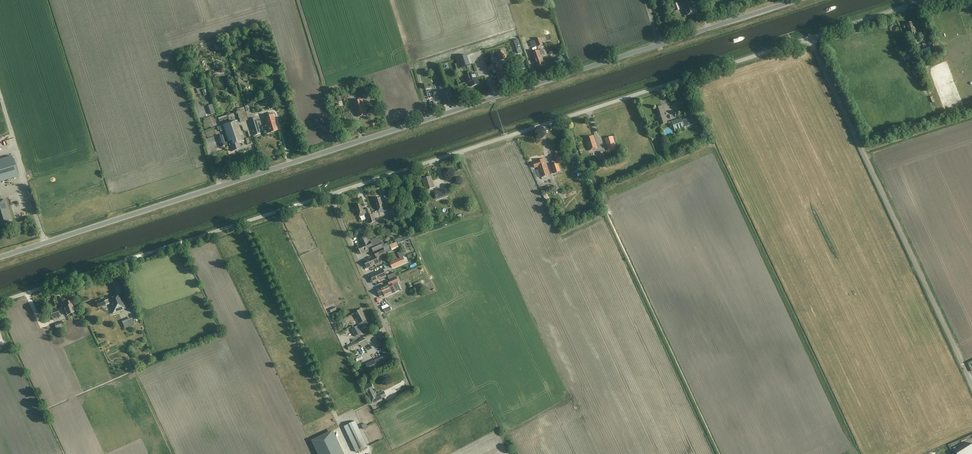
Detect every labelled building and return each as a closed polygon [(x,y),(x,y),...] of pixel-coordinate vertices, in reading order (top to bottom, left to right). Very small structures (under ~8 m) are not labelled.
[(693,0),(680,0),(683,9),(684,9),(685,11),(687,16),(697,12),(693,0)] [(680,10),(677,3),(673,4),(674,8),(670,9),(671,11),(675,10),(675,11),(680,10)] [(915,27),(913,28),(911,23),(906,24),(911,38),(916,37),(915,34),(917,33),(915,27)] [(941,51),(938,43),(929,47),(933,55),(941,51)] [(543,59),(539,50),(531,53),(534,61),(535,61),(537,68),(544,65),(542,59),(543,59)] [(471,63),(469,57),(457,60),(458,67),(471,63)] [(508,78),(504,66),(496,69),(500,81),(508,78)] [(479,84),(476,73),(472,74),(472,72),(464,75),(466,83),(470,82),(471,87),(479,84)] [(453,96),(451,88),(447,90),(447,89),(445,89),(441,90),(442,90),(437,92),(436,91),(432,92),(434,98),(446,94),(446,96),(449,95),(450,97),(453,96)] [(366,109),(363,99),(353,102),(356,112),(358,117),(367,115),(365,109),(366,109)] [(667,123),(661,106),(656,108),(658,114),(657,114),(658,118),(657,118),(660,126),(667,123)] [(278,130),(273,114),(264,117),(268,133),(278,130)] [(261,134),(255,118),(249,120),(254,136),(261,134)] [(685,118),(672,122),(674,130),(688,126),(685,118)] [(234,144),(236,150),(241,149),(239,143),(244,141),(237,121),(229,123),(236,144),(234,144)] [(232,152),(236,150),(234,144),(236,144),(229,123),(222,126),(227,142),(225,143),(222,134),(217,135),(221,147),(229,144),(229,146),(230,146),(232,152)] [(597,148),(593,136),(585,139),(589,151),(597,148)] [(610,141),(606,142),(607,147),(611,145),(613,150),(616,149),(612,137),(609,138),(610,141)] [(564,150),(564,148),(558,150),(560,154),(563,153),(564,157),(568,155),(566,149),(564,150)] [(12,156),(0,160),(0,182),(18,176),(12,156)] [(550,175),(544,159),(533,163),(535,168),(538,167),(541,178),(550,175)] [(560,171),(558,164),(551,166),(554,174),(560,171)] [(434,188),(431,176),(422,179),(426,190),(429,189),(434,188)] [(448,197),(445,189),(435,193),(438,201),(448,197)] [(383,204),(380,198),(375,200),(378,210),(386,208),(385,203),(383,204)] [(4,199),(0,201),(0,223),(1,225),(8,223),(8,221),(11,220),(4,199)] [(363,210),(361,204),(355,206),(359,217),(367,214),(365,210),(363,210)] [(399,218),(395,208),(390,210),(393,220),(399,218)] [(370,241),(366,231),(363,233),(364,235),(359,237),(362,244),(357,246),(361,254),(366,252),(366,251),(368,250),(372,248),(374,252),(384,247),(379,237),(370,241)] [(390,244),(392,250),(399,247),(396,241),(390,244)] [(385,253),(383,249),(374,253),(375,256),(368,259),(368,258),(364,260),(367,268),(372,266),(379,263),(377,257),(385,253)] [(392,268),(406,262),(403,257),(400,259),(390,263),(392,268)] [(386,277),(383,269),(375,273),(374,273),(370,275),(373,283),(378,281),(386,277)] [(381,287),(376,289),(380,297),(384,295),(385,297),(388,296),(396,292),(393,284),(398,282),(396,277),(387,281),(388,284),(384,286),(381,287)] [(128,307),(124,294),(108,299),(108,300),(104,301),(103,299),(96,301),(98,308),(106,305),(109,304),(113,314),(123,310),(122,309),(128,307)] [(72,306),(71,301),(65,303),(66,306),(63,307),(66,315),(75,312),(73,306),(72,306)] [(60,315),(58,309),(50,311),(52,317),(60,315)] [(360,324),(359,324),(360,326),(365,324),(366,325),(368,324),(366,320),(363,315),(364,314),(361,309),(353,314),(356,318),(357,318),(360,324)] [(132,319),(123,322),(122,322),(125,328),(134,324),(132,319)] [(54,324),(57,330),(65,326),(62,320),(54,324)] [(367,345),(364,338),(347,347),(349,350),(360,345),(362,347),(367,345)] [(375,391),(371,384),(364,387),(367,394),(368,394),(371,400),(370,400),(372,404),(386,397),(384,392),(376,395),(374,391),(375,391)] [(355,421),(343,427),(356,452),(367,447),(355,421)] [(956,453),(971,453),(971,444),(956,453)]
